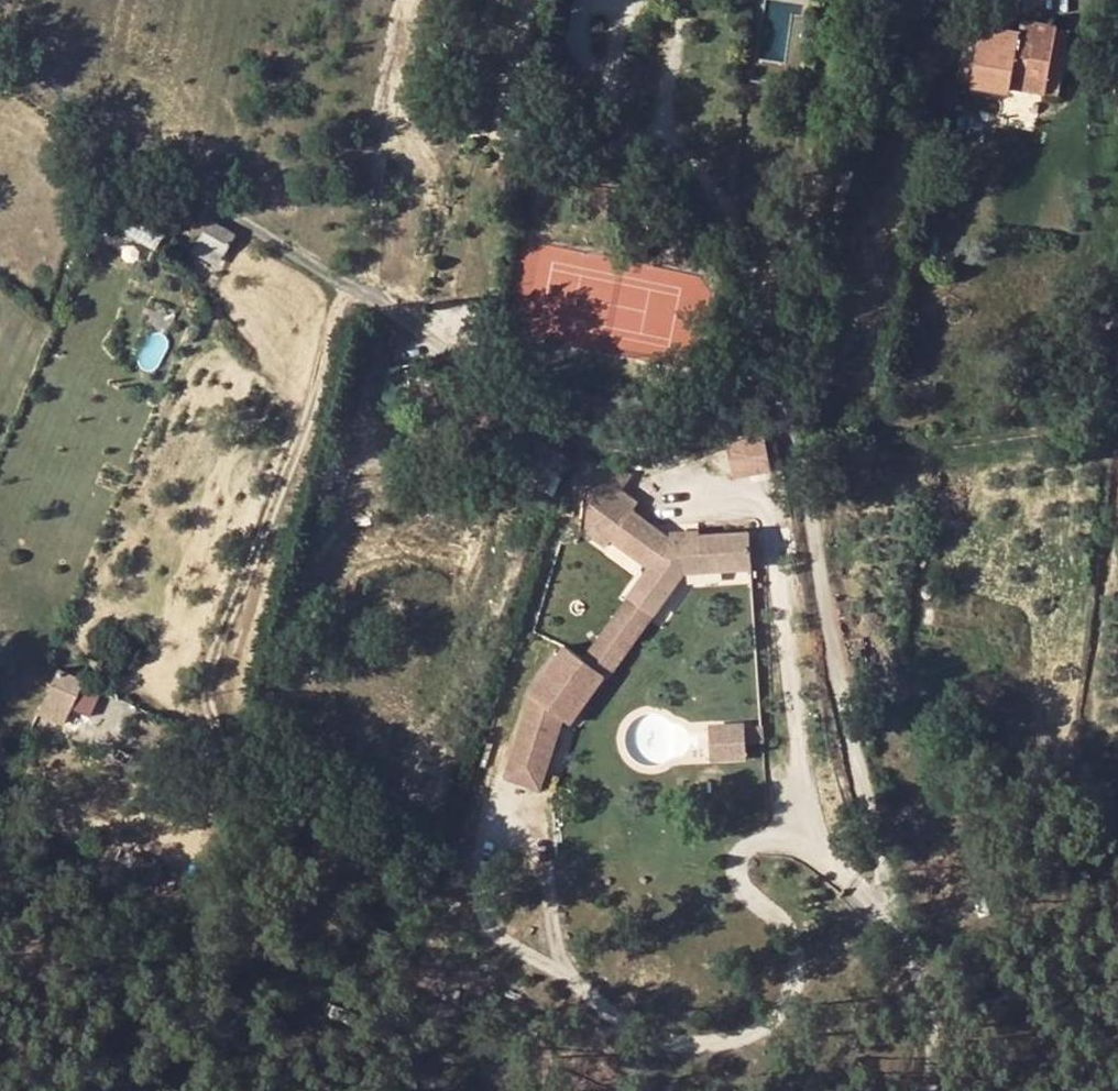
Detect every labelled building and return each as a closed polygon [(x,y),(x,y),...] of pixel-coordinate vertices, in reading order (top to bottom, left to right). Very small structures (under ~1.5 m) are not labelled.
[(1007,93),(1007,86),(1044,92),(1052,29),(1007,22),(1005,33),(963,26),(954,84),(1007,93)] [(1052,29),(1044,92),(1058,94),(1067,31),(1052,29)] [(126,220),(159,238),(162,239),(174,217),(139,198),(126,220)] [(221,255),(231,231),(208,217),(196,241),(221,255)] [(159,238),(126,220),(120,232),(153,249),(159,238)] [(191,251),(216,265),(221,255),(196,241),(191,251)] [(548,495),(570,457),(543,442),(548,432),(537,427),(532,435),(524,431),(502,469),(548,495)] [(769,468),(765,433),(726,437),(730,473),(769,468)] [(593,469),(591,487),(620,492),(633,474),(593,469)] [(701,536),(669,537),(669,535),(632,509),(637,503),(620,492),(591,487),(587,533),(608,547),(611,542),(648,569),(630,595),(653,612),(681,572),(748,566),(746,534),(701,536)] [(653,612),(630,595),(584,657),(605,673),(608,674),(653,612)] [(569,721),(605,673),(584,657),(565,643),(530,692),(532,693),(511,758),(545,769),(561,716),(569,721)] [(861,650),(853,651),(854,659),(862,658),(861,650)] [(68,705),(80,680),(55,669),(37,711),(61,722),(68,705)] [(88,713),(99,689),(80,680),(68,705),(88,713)] [(758,742),(757,729),(741,729),(742,726),(707,726),(706,757),(741,757),(741,742),(758,742)] [(545,769),(511,758),(505,775),(540,786),(545,769)] [(130,761),(130,772),(141,773),(141,761),(130,761)]
